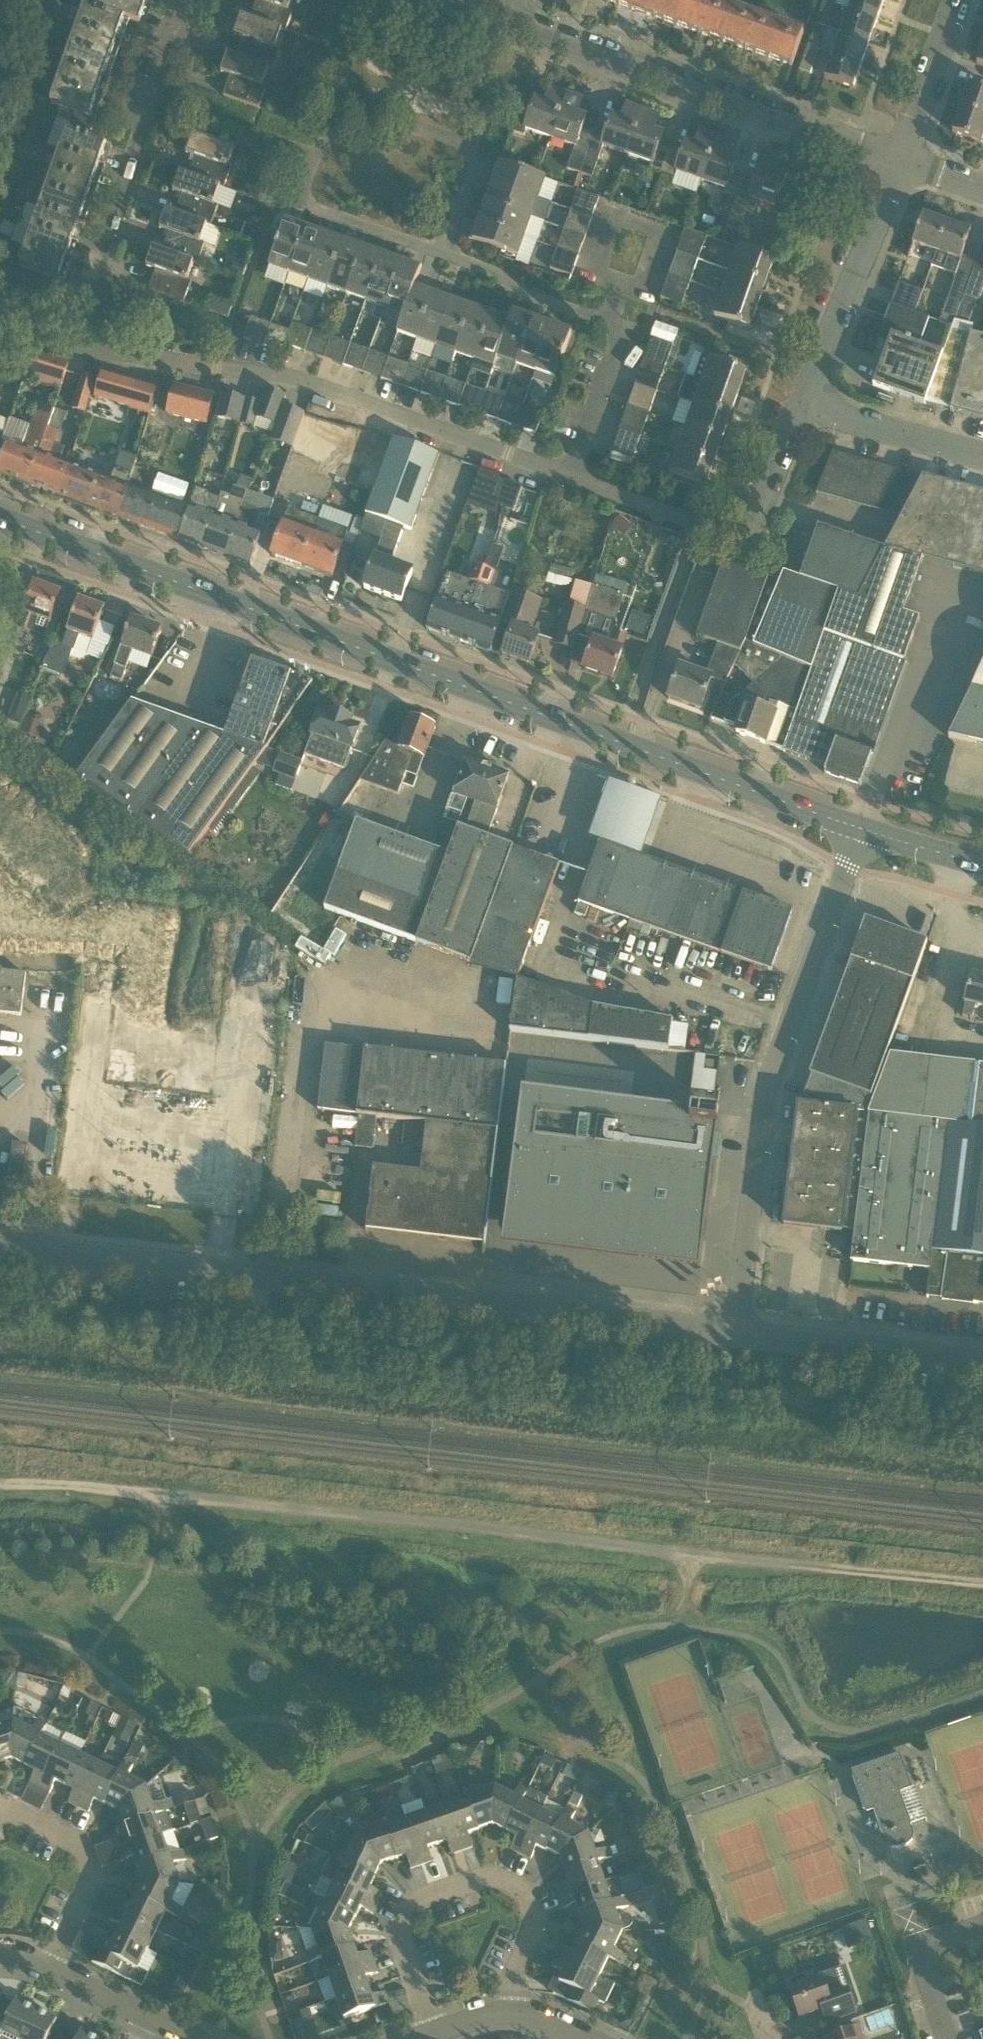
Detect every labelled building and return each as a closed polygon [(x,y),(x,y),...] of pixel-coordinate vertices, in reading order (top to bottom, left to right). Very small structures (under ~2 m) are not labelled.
[(100,11),(125,20),(135,23),(142,3),(133,0),(104,0),(100,11)] [(282,30),(286,31),(292,12),(289,11),(293,0),(256,0),(257,1),(250,19),(282,30)] [(655,18),(661,0),(610,0),(609,2),(655,18)] [(669,23),(700,34),(712,1),(709,0),(661,0),(655,18),(669,23)] [(849,10),(878,20),(885,0),(852,0),(849,10)] [(758,17),(742,12),(712,1),(700,34),(746,50),(758,17)] [(836,5),(824,1),(820,13),(831,17),(836,5)] [(125,20),(100,11),(85,6),(79,25),(113,37),(119,19),(125,21),(125,20)] [(849,10),(841,32),(870,43),(878,20),(849,10)] [(237,57),(269,68),(272,69),(279,50),(276,48),(282,30),(250,19),(241,16),(235,35),(244,38),(237,57)] [(758,17),(746,50),(792,67),(805,34),(758,17)] [(79,25),(72,44),(106,57),(112,39),(118,41),(119,39),(113,37),(79,25)] [(862,65),(870,43),(841,32),(832,56),(862,65)] [(812,34),(808,46),(819,50),(824,38),(812,34)] [(106,57),(72,44),(65,64),(99,77),(106,58),(111,60),(112,59),(106,57)] [(815,61),(819,50),(808,46),(803,57),(815,61)] [(228,53),(228,54),(221,73),(231,76),(224,96),(259,108),(266,88),(262,87),(269,68),(237,57),(228,53)] [(862,65),(832,56),(825,78),(854,88),(862,65)] [(65,64),(58,83),(92,95),(99,77),(65,64)] [(73,111),(70,121),(92,129),(96,119),(91,118),(91,116),(86,114),(92,95),(58,83),(51,103),(73,111)] [(969,84),(961,108),(982,116),(982,89),(969,84)] [(527,128),(551,137),(566,94),(550,88),(544,104),(535,101),(532,111),(520,107),(511,131),(524,136),(527,128)] [(567,168),(580,173),(594,133),(582,129),(586,119),(577,115),(582,100),(566,94),(551,137),(576,145),(567,168)] [(627,156),(644,111),(627,105),(621,121),(612,117),(605,137),(594,133),(580,173),(592,177),(603,147),(627,156)] [(982,138),(982,116),(961,108),(952,132),(982,142),(982,138)] [(659,116),(644,111),(627,156),(651,164),(649,170),(662,175),(671,150),(659,146),(663,135),(654,132),(659,116)] [(92,129),(70,121),(60,150),(95,162),(101,144),(107,146),(108,145),(89,138),(92,129)] [(676,173),(701,182),(716,136),(700,131),(695,146),(686,143),(682,154),(671,150),(662,175),(674,179),(676,173)] [(196,157),(189,176),(220,187),(224,188),(231,168),(227,166),(234,149),(193,134),(186,154),(196,157)] [(723,196),(735,201),(744,176),(733,172),(737,161),(727,158),(733,142),(716,136),(701,182),(725,190),(723,196)] [(60,150),(54,169),(88,181),(95,162),(60,150)] [(756,180),(744,176),(735,201),(729,220),(742,225),(746,211),(753,214),(757,201),(775,207),(791,162),(765,153),(756,180)] [(493,182),(539,199),(546,179),(500,163),(493,182)] [(54,169),(47,188),(82,200),(88,181),(54,169)] [(176,213),(206,224),(211,226),(218,205),(214,204),(220,187),(189,176),(180,172),(173,192),(182,195),(176,213)] [(539,199),(493,182),(487,202),(532,218),(539,199)] [(47,188),(40,208),(75,220),(82,200),(47,188)] [(599,198),(580,191),(578,190),(571,210),(591,218),(599,198)] [(532,218),(487,202),(480,221),(525,238),(532,218)] [(40,208),(33,227),(68,239),(75,220),(40,208)] [(163,251),(193,261),(198,264),(204,243),(200,242),(206,224),(176,213),(166,210),(160,229),(169,233),(163,251)] [(571,210),(564,230),(585,238),(591,218),(571,210)] [(937,252),(947,223),(923,214),(913,244),(937,252)] [(269,266),(289,273),(305,228),(285,221),(269,266)] [(516,263),(518,257),(525,238),(480,221),(472,241),(501,251),(499,257),(516,263)] [(971,232),(947,223),(937,252),(948,256),(943,271),(956,275),(971,232)] [(61,258),(68,239),(33,227),(27,247),(61,258)] [(289,273),(309,281),(325,235),(305,228),(289,273)] [(685,229),(676,253),(699,261),(707,237),(685,229)] [(585,238),(564,230),(561,238),(583,246),(585,238)] [(309,281),(327,287),(344,241),(325,235),(309,281)] [(327,287),(346,294),(363,248),(344,241),(327,287)] [(27,247),(20,267),(54,278),(61,258),(27,247)] [(153,248),(146,267),(156,270),(149,290),(184,302),(192,282),(187,280),(193,261),(163,251),(153,248)] [(346,294),(366,301),(382,255),(363,248),(346,294)] [(774,260),(759,255),(739,248),(731,271),(766,283),(774,260)] [(556,250),(550,269),(572,276),(578,258),(556,250)] [(366,301),(384,308),(401,262),(382,255),(366,301)] [(421,269),(401,262),(384,308),(404,315),(414,288),(421,269)] [(672,267),(669,274),(691,283),(694,275),(672,267)] [(758,306),(766,283),(731,271),(726,285),(710,280),(707,288),(723,294),(758,306)] [(972,272),(968,284),(964,296),(979,301),(982,288),(982,276),(972,272)] [(688,290),(691,283),(669,274),(666,282),(688,290)] [(940,322),(953,326),(955,321),(964,296),(968,284),(955,279),(940,322)] [(899,283),(891,305),(914,313),(922,291),(899,283)] [(398,333),(417,340),(433,294),(414,288),(404,315),(398,333)] [(417,340),(436,347),(453,301),(433,294),(417,340)] [(758,306),(723,294),(714,318),(749,330),(758,306)] [(233,305),(223,301),(219,314),(228,317),(233,305)] [(472,308),(453,301),(436,347),(455,354),(472,308)] [(929,318),(914,313),(891,305),(878,341),(888,344),(890,345),(891,340),(908,345),(909,341),(910,341),(914,331),(923,334),(929,318)] [(455,354),(475,360),(491,315),(472,308),(455,354)] [(497,357),(517,364),(532,319),(513,312),(509,321),(497,357)] [(497,357),(509,321),(491,315),(475,360),(493,367),(497,357)] [(243,339),(251,341),(259,320),(251,317),(243,339)] [(536,371),(552,326),(532,319),(517,364),(536,371)] [(259,320),(252,342),(264,346),(271,324),(259,320)] [(982,419),(982,337),(972,334),(974,325),(955,321),(953,326),(952,330),(943,353),(925,404),(982,419)] [(293,323),(290,331),(285,345),(293,348),(301,326),(293,323)] [(552,326),(536,371),(556,378),(572,333),(552,326)] [(283,353),(285,345),(290,331),(283,328),(275,350),(283,353)] [(323,358),(330,337),(323,334),(316,356),(323,358)] [(323,358),(343,366),(351,344),(330,337),(323,358)] [(673,345),(652,338),(644,361),(665,369),(673,345)] [(943,353),(910,341),(909,341),(908,345),(891,340),(890,345),(888,344),(873,386),(925,404),(943,353)] [(343,366),(362,372),(369,350),(351,344),(343,366)] [(369,375),(377,353),(369,350),(362,372),(369,375)] [(62,383),(67,367),(69,362),(48,356),(41,377),(62,383)] [(703,382),(738,394),(747,370),(746,369),(745,371),(711,359),(703,382)] [(392,383),(401,386),(409,364),(400,361),(392,383)] [(644,361),(635,384),(657,391),(665,369),(644,361)] [(416,367),(409,364),(401,386),(409,389),(416,367)] [(130,406),(137,381),(103,372),(96,397),(130,406)] [(83,374),(78,394),(74,408),(86,412),(95,378),(83,374)] [(432,397),(439,400),(447,378),(439,375),(432,397)] [(447,402),(454,381),(447,378),(439,400),(447,402)] [(738,394),(703,382),(695,405),(733,419),(733,418),(730,417),(738,394)] [(657,391),(635,384),(628,407),(649,414),(657,391)] [(174,386),(168,413),(206,423),(213,396),(174,386)] [(469,411),(477,413),(485,391),(477,389),(469,411)] [(245,399),(239,424),(254,428),(257,418),(274,425),(284,397),(265,390),(260,403),(245,399)] [(493,394),(485,391),(477,413),(485,416),(493,394)] [(222,393),(217,413),(216,418),(239,424),(245,399),(222,393)] [(284,397),(274,425),(276,426),(270,440),(292,448),(305,415),(283,406),(286,397),(284,397)] [(515,427),(523,405),(516,402),(508,424),(515,427)] [(34,424),(27,445),(29,446),(28,450),(7,443),(0,463),(0,474),(28,485),(48,428),(55,411),(39,405),(32,423),(34,424)] [(523,405),(515,427),(536,434),(544,412),(532,408),(523,405)] [(722,439),(730,418),(733,419),(695,405),(687,427),(725,441),(722,439)] [(646,422),(649,414),(628,407),(625,414),(646,422)] [(306,415),(294,448),(340,464),(343,457),(342,456),(351,431),(306,415)] [(351,431),(342,456),(382,471),(393,438),(352,424),(350,431),(351,431)] [(725,441),(687,427),(679,450),(717,463),(714,462),(722,440),(725,441)] [(59,496),(70,466),(69,465),(73,453),(69,451),(65,464),(60,462),(65,448),(54,444),(58,431),(48,428),(28,485),(59,496)] [(641,437),(620,429),(611,452),(633,460),(641,437)] [(366,514),(399,526),(412,531),(439,455),(393,438),(382,471),(376,488),(366,514)] [(717,463),(679,450),(671,473),(706,486),(714,463),(717,463)] [(825,472),(835,475),(844,455),(833,452),(825,472)] [(846,478),(855,458),(844,455),(835,475),(846,478)] [(846,478),(857,481),(865,461),(855,458),(846,478)] [(868,484),(876,464),(865,461),(857,481),(868,484)] [(868,484),(878,487),(887,467),(876,464),(868,484)] [(59,496),(120,518),(131,488),(128,487),(131,475),(115,469),(111,480),(70,466),(59,496)] [(878,487),(889,490),(898,470),(887,467),(878,487)] [(900,493),(908,473),(898,470),(889,490),(900,493)] [(816,493),(827,496),(835,475),(825,472),(816,493)] [(900,493),(912,497),(923,477),(908,473),(900,493)] [(827,496),(838,499),(846,478),(835,475),(827,496)] [(923,559),(982,575),(982,493),(923,477),(912,497),(902,517),(885,549),(923,559)] [(838,499),(848,502),(857,481),(846,478),(838,499)] [(510,483),(498,479),(489,503),(501,507),(510,483)] [(848,502),(859,505),(868,484),(857,481),(848,502)] [(501,507),(504,508),(513,512),(522,487),(510,483),(501,507)] [(868,484),(859,505),(870,508),(878,487),(868,484)] [(189,509),(192,510),(181,540),(202,547),(213,518),(219,498),(208,494),(209,492),(197,487),(189,509)] [(202,547),(226,556),(250,492),(237,487),(224,522),(213,518),(202,547)] [(870,508),(881,511),(889,490),(878,487),(870,508)] [(120,518),(181,540),(192,510),(189,509),(144,492),(131,488),(120,518)] [(684,506),(694,509),(700,492),(691,488),(684,506)] [(881,511),(891,514),(900,493),(889,490),(881,511)] [(262,496),(250,492),(226,556),(251,565),(262,536),(255,533),(261,515),(256,513),(262,496)] [(891,514),(902,517),(912,497),(900,493),(891,514)] [(272,555),(302,566),(319,520),(288,509),(272,555)] [(319,520),(302,566),(332,577),(349,531),(319,520)] [(364,588),(402,602),(412,572),(391,564),(402,532),(386,526),(364,588)] [(859,598),(880,558),(885,549),(818,526),(800,578),(784,572),(780,581),(769,577),(745,642),(813,668),(825,633),(840,591),(859,598)] [(861,786),(905,662),(920,619),(904,613),(923,559),(885,549),(880,558),(859,598),(840,591),(825,633),(813,668),(798,710),(783,751),(827,767),(825,773),(861,786)] [(745,642),(769,577),(722,560),(696,636),(717,643),(706,675),(679,666),(668,698),(700,710),(711,679),(725,684),(734,665),(736,666),(737,663),(745,642)] [(459,641),(485,569),(473,564),(467,580),(469,580),(459,607),(437,599),(427,629),(459,641)] [(502,622),(499,621),(512,585),(494,578),(496,573),(485,569),(459,641),(491,652),(502,622)] [(566,603),(560,624),(555,643),(575,649),(586,611),(593,586),(576,581),(569,604),(566,603)] [(18,628),(30,633),(45,638),(61,593),(35,583),(30,599),(25,597),(20,611),(24,613),(18,628)] [(624,594),(593,586),(586,611),(617,619),(624,594)] [(537,601),(524,596),(517,594),(506,625),(513,628),(502,656),(529,665),(539,636),(526,631),(537,601)] [(79,600),(64,646),(55,643),(42,668),(63,676),(70,657),(79,661),(84,659),(87,656),(93,640),(94,640),(105,609),(79,600)] [(132,619),(115,666),(114,670),(111,677),(122,681),(133,651),(152,658),(162,630),(132,619)] [(4,622),(0,632),(0,653),(8,656),(18,628),(4,622)] [(611,646),(593,640),(583,668),(612,678),(628,635),(616,631),(611,646)] [(737,663),(736,666),(754,684),(759,685),(756,695),(769,700),(766,709),(776,713),(765,744),(776,748),(783,751),(798,710),(813,668),(745,642),(737,663)] [(79,775),(136,816),(189,855),(242,782),(253,767),(276,736),(313,682),(252,660),(225,735),(132,702),(79,775)] [(949,737),(982,744),(982,666),(949,737)] [(766,709),(769,700),(756,695),(759,685),(754,684),(736,698),(720,692),(711,718),(738,728),(736,733),(765,744),(776,713),(766,709)] [(305,755),(317,759),(345,769),(352,750),(360,727),(351,723),(352,719),(331,711),(329,715),(320,712),(312,735),(313,735),(305,755)] [(409,717),(399,746),(386,741),(360,781),(398,795),(413,754),(425,758),(436,727),(432,725),(430,723),(425,721),(422,722),(409,717)] [(25,718),(21,732),(39,738),(43,724),(25,718)] [(68,740),(58,755),(73,765),(83,749),(68,740)] [(273,772),(296,781),(303,761),(287,755),(281,753),(273,772)] [(510,776),(488,768),(467,761),(455,795),(469,799),(459,829),(487,838),(510,776)] [(253,767),(242,782),(250,787),(260,772),(253,767)] [(612,778),(591,836),(643,854),(663,797),(612,778)] [(318,825),(326,831),(335,819),(327,813),(318,825)] [(335,819),(326,831),(319,841),(272,912),(320,948),(329,933),(321,927),(318,931),(291,911),(314,876),(318,865),(349,819),(337,815),(335,819)] [(323,909),(417,943),(449,854),(356,821),(337,872),(323,909)] [(459,829),(449,854),(417,943),(471,963),(512,852),(515,853),(516,849),(487,838),(459,829)] [(600,842),(599,844),(579,901),(631,920),(651,863),(600,845),(601,842),(600,842)] [(560,865),(516,849),(515,853),(512,852),(471,963),(516,979),(518,980),(560,865)] [(631,920),(772,971),(773,970),(771,969),(790,915),(711,887),(712,883),(711,883),(711,884),(651,863),(631,920)] [(851,960),(852,960),(913,982),(928,942),(926,942),(926,943),(911,937),(910,941),(896,936),(897,932),(866,921),(860,936),(851,960)] [(831,1016),(892,1040),(913,982),(852,960),(831,1016)] [(21,1016),(27,973),(0,970),(0,1013),(21,1016)] [(972,975),(964,1003),(966,1003),(962,1017),(972,1019),(976,1005),(982,1007),(982,978),(972,975)] [(590,1041),(594,1007),(518,980),(516,979),(510,1031),(590,1041)] [(673,1020),(594,1007),(590,1041),(669,1051),(673,1020)] [(871,1097),(892,1040),(831,1016),(811,1074),(871,1097)] [(358,1115),(377,1118),(377,1117),(404,1121),(498,1133),(506,1065),(326,1043),(318,1110),(358,1115)] [(982,1127),(982,1066),(980,1065),(976,1065),(976,1064),(890,1054),(869,1112),(868,1112),(867,1114),(869,1114),(948,1123),(982,1127)] [(800,1105),(798,1105),(857,1113),(867,1114),(868,1112),(866,1111),(871,1097),(811,1074),(800,1105)] [(506,1214),(704,1240),(717,1138),(719,1114),(692,1111),(693,1110),(522,1088),(506,1214)] [(869,1114),(867,1114),(857,1113),(798,1105),(784,1225),(843,1232),(843,1230),(854,1231),(869,1114)] [(851,1260),(930,1270),(932,1249),(948,1123),(869,1114),(854,1231),(851,1260)] [(377,1118),(358,1115),(354,1147),(373,1149),(377,1118)] [(407,1148),(427,1150),(425,1172),(374,1166),(366,1230),(367,1230),(367,1227),(484,1241),(483,1244),(485,1245),(498,1133),(404,1121),(401,1147),(407,1148)] [(982,1304),(982,1127),(948,1123),(932,1249),(930,1270),(927,1297),(944,1300),(944,1295),(957,1296),(956,1301),(982,1304)] [(8,1187),(22,1189),(27,1146),(13,1144),(8,1187)] [(12,1759),(15,1709),(0,1714),(0,1763),(12,1759)] [(15,1709),(12,1759),(26,1766),(41,1736),(46,1725),(47,1725),(48,1723),(39,1718),(38,1721),(33,1719),(34,1718),(15,1709)] [(46,1725),(41,1736),(26,1766),(36,1771),(30,1783),(40,1788),(61,1745),(66,1734),(47,1725),(46,1725)] [(61,1745),(40,1788),(50,1793),(56,1781),(65,1785),(80,1755),(61,1745)] [(451,1753),(431,1760),(432,1763),(436,1775),(456,1768),(451,1753)] [(912,1841),(913,1839),(914,1835),(911,1825),(912,1824),(900,1792),(912,1788),(900,1753),(851,1770),(865,1810),(874,1807),(883,1834),(884,1834),(888,1844),(893,1847),(899,1848),(908,1845),(912,1841)] [(79,1807),(99,1764),(80,1755),(65,1785),(74,1790),(68,1802),(79,1807)] [(104,1755),(99,1764),(79,1807),(89,1812),(95,1800),(104,1804),(123,1764),(104,1755)] [(123,1764),(104,1804),(105,1804),(119,1811),(146,1786),(128,1777),(134,1764),(125,1760),(123,1764)] [(467,1799),(478,1830),(493,1824),(495,1787),(476,1794),(471,1781),(462,1785),(467,1799)] [(514,1796),(495,1787),(493,1824),(507,1832),(528,1788),(520,1784),(514,1796)] [(123,1826),(166,1811),(167,1811),(169,1810),(166,1801),(153,1805),(146,1786),(119,1811),(124,1825),(123,1826)] [(511,1849),(521,1854),(541,1811),(548,1798),(528,1788),(507,1832),(517,1836),(511,1849)] [(469,1834),(478,1830),(467,1799),(447,1806),(462,1850),(473,1846),(469,1834)] [(195,1801),(184,1805),(191,1825),(202,1821),(195,1801)] [(312,1829),(330,1811),(324,1804),(305,1822),(312,1829)] [(447,1806),(426,1813),(437,1844),(447,1841),(452,1854),(462,1850),(447,1806)] [(546,1850),(561,1857),(588,1833),(570,1824),(576,1811),(567,1807),(561,1820),(546,1850)] [(123,1826),(117,1828),(120,1838),(114,1840),(118,1851),(163,1835),(162,1835),(173,1831),(167,1811),(166,1811),(123,1826)] [(546,1850),(561,1820),(541,1811),(521,1854),(531,1859),(537,1846),(546,1850)] [(396,1858),(386,1827),(382,1813),(372,1816),(376,1829),(357,1836),(381,1863),(396,1858)] [(426,1813),(406,1820),(421,1865),(432,1861),(428,1848),(437,1844),(426,1813)] [(406,1820),(386,1827),(396,1858),(406,1855),(411,1868),(421,1865),(406,1820)] [(561,1857),(566,1872),(598,1862),(612,1857),(608,1848),(595,1852),(588,1833),(561,1857)] [(138,1867),(170,1855),(169,1855),(163,1835),(118,1851),(121,1862),(134,1857),(138,1867)] [(308,1835),(304,1843),(327,1854),(331,1846),(308,1835)] [(381,1863),(357,1836),(348,1854),(335,1848),(331,1857),(375,1878),(381,1863)] [(192,1861),(216,1853),(212,1843),(189,1851),(192,1861)] [(169,1855),(170,1855),(138,1867),(139,1867),(144,1882),(180,1884),(174,1864),(187,1860),(183,1850),(169,1855)] [(322,1876),(335,1883),(378,1903),(383,1893),(370,1887),(375,1878),(331,1857),(322,1876)] [(560,1898),(605,1882),(598,1862),(566,1872),(569,1882),(556,1887),(560,1898)] [(628,1902),(656,1896),(650,1866),(621,1872),(628,1902)] [(299,1875),(287,1870),(282,1880),(286,1882),(293,1886),(299,1875)] [(576,1904),(580,1913),(625,1897),(618,1877),(605,1882),(560,1898),(564,1908),(576,1904)] [(171,1902),(180,1884),(144,1882),(136,1895),(136,1896),(166,1911),(179,1918),(184,1908),(171,1902)] [(297,1928),(298,1928),(313,1929),(348,1931),(355,1917),(356,1918),(356,1917),(326,1902),(293,1886),(286,1882),(280,1895),(305,1907),(295,1925),(298,1926),(297,1928)] [(335,1883),(326,1902),(356,1917),(361,1908),(373,1914),(378,1903),(335,1883)] [(157,1930),(166,1911),(136,1896),(131,1905),(119,1899),(114,1909),(157,1930)] [(625,1914),(618,1916),(616,1911),(629,1906),(625,1897),(580,1913),(580,1914),(581,1914),(586,1928),(622,1930),(629,1928),(633,1924),(631,1916),(625,1914)] [(157,1930),(114,1909),(109,1920),(122,1925),(117,1935),(148,1949),(157,1930)] [(614,1949),(622,1930),(586,1928),(579,1942),(578,1942),(578,1943),(608,1958),(621,1964),(626,1955),(614,1949)] [(319,1948),(307,1953),(306,1953),(309,1963),(323,1958),(354,1946),(348,1931),(313,1929),(319,1948)] [(148,1949),(117,1935),(113,1944),(100,1938),(95,1949),(98,1950),(92,1962),(142,1986),(149,1973),(138,1968),(148,1949)] [(599,1977),(608,1958),(578,1943),(574,1952),(561,1946),(556,1956),(599,1977)] [(323,1958),(330,1978),(375,1962),(371,1951),(358,1956),(354,1946),(323,1958)] [(615,1984),(599,1977),(556,1956),(552,1966),(564,1972),(559,1982),(574,1989),(568,2001),(593,2013),(599,2001),(605,2004),(615,1984)] [(330,1978),(337,1998),(369,1987),(365,1977),(378,1973),(375,1962),(330,1978)] [(856,2013),(855,2011),(848,1990),(842,1992),(834,1970),(822,1974),(823,1977),(808,1983),(806,1978),(802,1976),(793,1979),(791,1983),(793,1988),(790,1989),(800,2017),(822,2010),(827,2023),(856,2013)] [(372,1997),(369,1987),(337,1998),(344,2019),(389,2003),(385,1992),(372,1997)] [(11,2036),(17,2038),(23,2038),(37,2009),(16,2000),(7,2018),(0,2015),(0,2038),(10,2038),(11,2036)] [(48,2038),(57,2019),(37,2009),(23,2038),(49,2038),(48,2038)] [(292,2014),(300,2038),(317,2038),(307,2009),(292,2014)] [(858,2027),(824,2038),(862,2038),(858,2027)] [(81,2031),(77,2038),(98,2038),(81,2031)]
